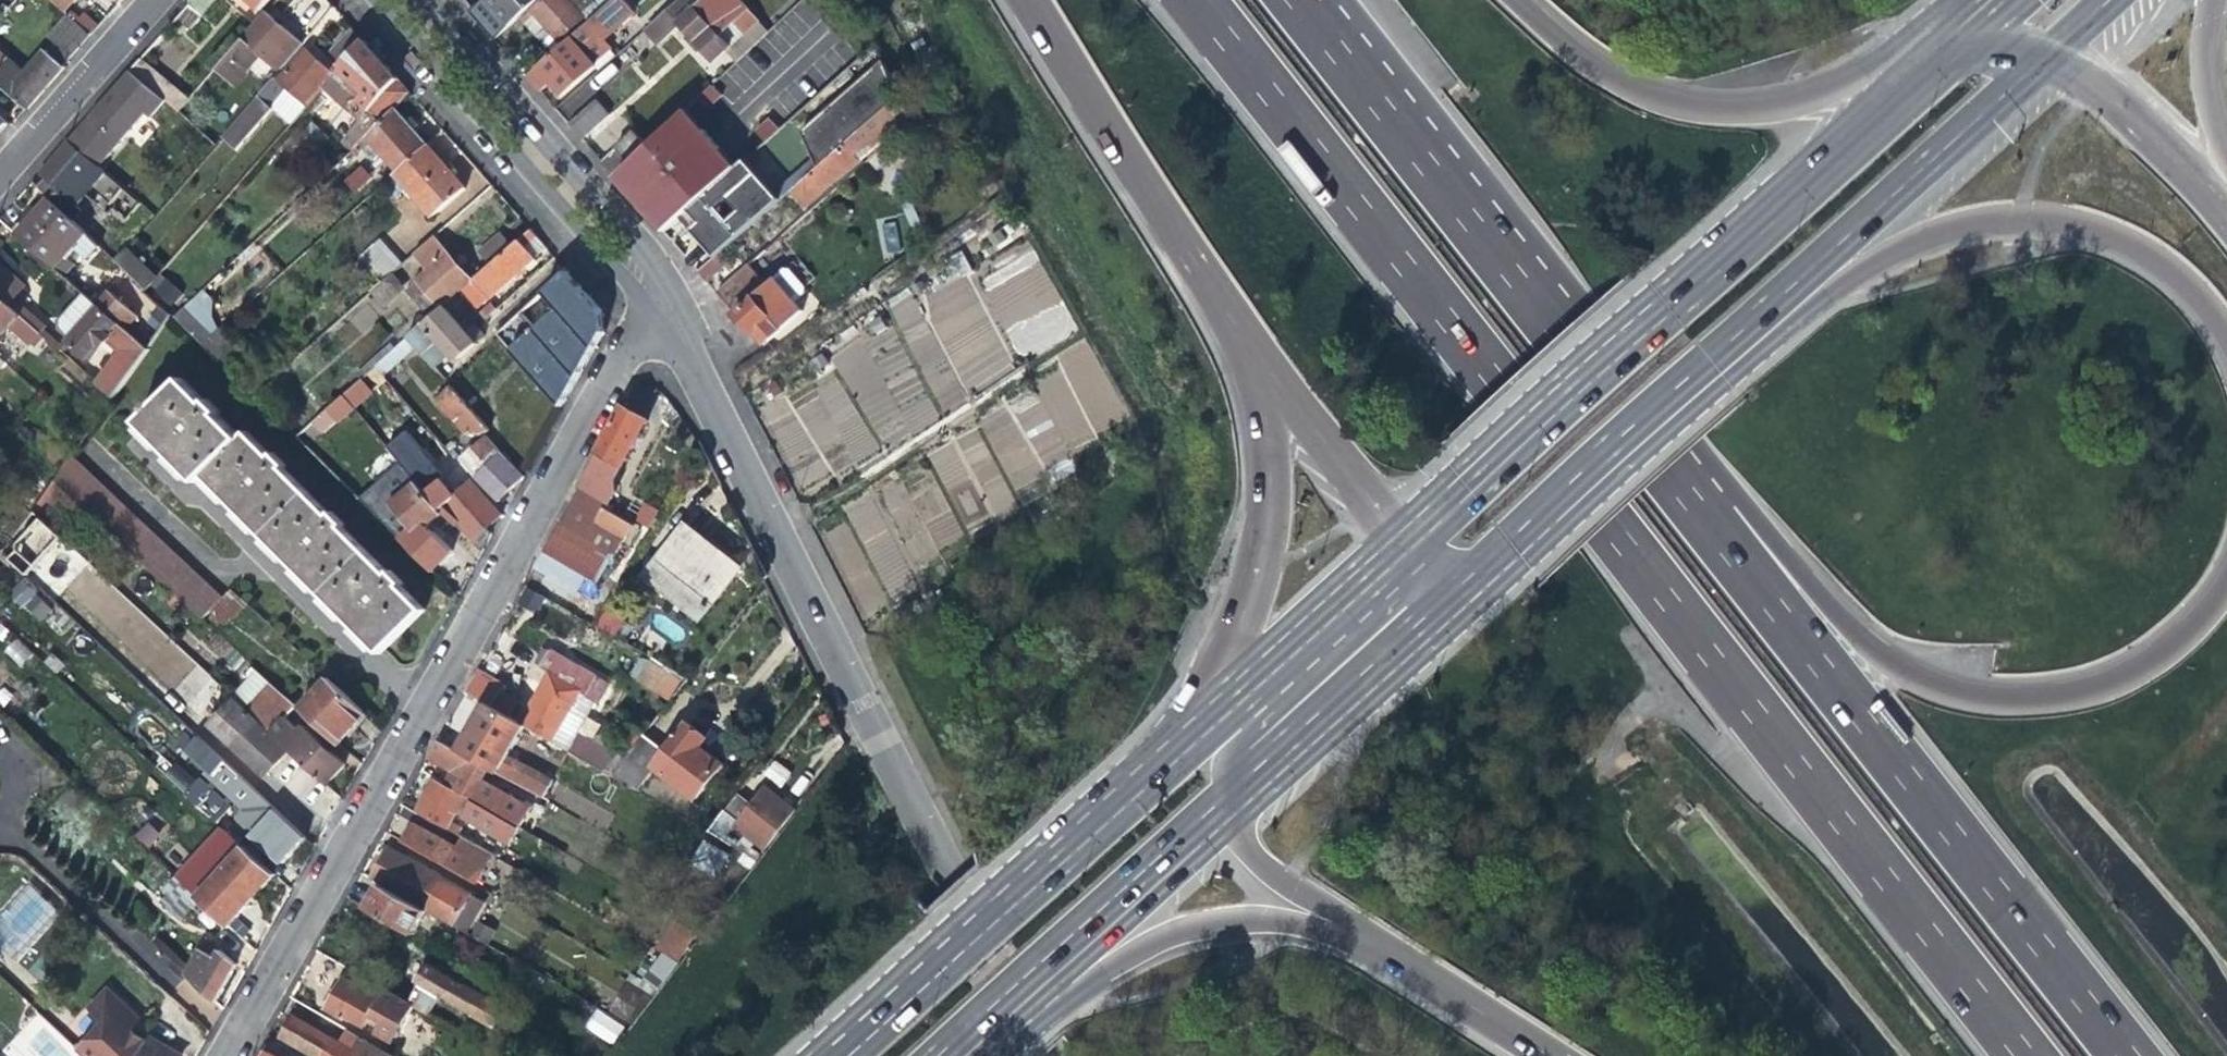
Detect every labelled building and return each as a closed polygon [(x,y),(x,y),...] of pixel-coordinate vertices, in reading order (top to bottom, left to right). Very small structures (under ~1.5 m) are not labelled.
[(63,12),(73,0),(50,0),(63,12)] [(183,1),(202,16),(215,1),(214,0),(182,0),(183,1)] [(261,10),(269,0),(249,0),(261,10)] [(315,33),(330,0),(296,0),(287,20),(315,33)] [(493,40),(520,15),(531,6),(537,0),(480,0),(468,11),(480,24),(493,40)] [(635,12),(625,0),(615,0),(598,14),(594,18),(527,78),(541,94),(552,84),(564,98),(597,68),(594,65),(612,48),(605,39),(635,12)] [(534,10),(536,12),(544,22),(561,40),(583,20),(566,0),(546,0),(534,10)] [(594,18),(598,14),(615,0),(593,0),(585,7),(594,18)] [(680,0),(621,53),(632,65),(680,23),(699,42),(715,60),(718,57),(751,27),(752,26),(728,0),(706,0),(692,12),(680,0)] [(525,21),(536,12),(534,10),(531,6),(520,15),(525,21)] [(277,73),(302,44),(281,26),(266,13),(214,70),(232,85),(259,57),(277,73)] [(37,43),(45,50),(64,67),(77,51),(90,37),(65,14),(37,43)] [(718,57),(730,70),(762,39),(751,27),(718,57)] [(330,52),(343,64),(362,42),(351,29),(330,52)] [(360,105),(378,122),(394,107),(408,93),(385,67),(362,42),(343,64),(321,88),(350,114),(360,105)] [(926,46),(915,52),(922,63),(932,57),(926,46)] [(273,78),(236,119),(221,137),(235,150),(272,108),(270,105),(286,89),(303,104),(331,72),(316,58),(306,49),(277,82),(273,78)] [(24,108),(26,110),(44,89),(64,67),(45,50),(23,75),(0,55),(0,87),(24,108)] [(129,71),(147,87),(163,102),(176,113),(187,100),(141,59),(129,71)] [(804,135),(819,168),(900,97),(884,61),(804,135)] [(147,87),(129,71),(115,88),(103,101),(68,141),(91,162),(97,167),(144,115),(148,119),(163,102),(147,87)] [(712,87),(698,100),(711,109),(721,98),(712,87)] [(870,146),(907,114),(900,97),(819,168),(791,192),(797,199),(805,207),(858,161),(853,155),(867,143),(870,146)] [(413,129),(394,107),(378,122),(364,135),(397,172),(427,145),(413,129)] [(592,108),(570,126),(582,140),(605,121),(592,108)] [(656,225),(664,233),(687,212),(733,171),(728,164),(688,113),(614,182),(645,213),(656,225)] [(9,126),(0,118),(0,136),(9,126)] [(770,121),(756,133),(766,142),(779,129),(770,121)] [(614,149),(628,166),(644,151),(629,135),(614,149)] [(31,182),(49,199),(65,215),(74,206),(62,195),(91,162),(68,141),(50,161),(31,182)] [(853,155),(858,161),(872,148),(870,146),(867,143),(853,155)] [(450,170),(427,145),(397,172),(395,174),(433,216),(464,187),(450,170)] [(359,165),(342,180),(353,193),(370,178),(359,165)] [(705,249),(715,259),(779,204),(743,165),(687,212),(701,226),(694,235),(705,249)] [(83,233),(65,215),(49,199),(29,220),(16,235),(53,268),(83,233)] [(529,231),(512,246),(491,264),(473,282),(463,290),(480,307),(535,258),(530,252),(523,244),(534,236),(529,231)] [(480,252),(491,264),(512,246),(500,233),(480,252)] [(381,279),(401,260),(379,237),(359,256),(381,279)] [(430,320),(463,290),(473,282),(451,258),(433,238),(414,254),(429,270),(412,283),(415,286),(406,293),(430,320)] [(122,249),(112,261),(143,291),(153,279),(122,249)] [(728,264),(720,255),(715,259),(700,273),(708,282),(728,264)] [(8,305),(13,300),(24,288),(0,267),(0,298),(8,305)] [(410,278),(400,267),(372,292),(382,303),(410,278)] [(718,294),(737,315),(767,288),(748,267),(718,294)] [(570,271),(502,338),(565,410),(596,351),(597,348),(605,335),(603,312),(583,288),(570,271)] [(95,307),(98,309),(125,333),(136,320),(126,311),(139,294),(119,278),(95,307)] [(152,291),(171,307),(182,293),(162,278),(152,291)] [(775,280),(767,288),(737,315),(748,328),(754,335),(757,331),(768,344),(804,313),(775,280)] [(39,333),(8,305),(0,298),(0,316),(30,343),(39,333)] [(832,351),(848,394),(896,377),(892,366),(919,356),(920,359),(926,357),(916,330),(924,327),(919,314),(920,313),(915,298),(890,307),(897,327),(832,351)] [(21,307),(13,300),(8,305),(39,333),(44,328),(21,307)] [(145,351),(125,333),(98,309),(67,343),(85,360),(86,358),(89,360),(109,339),(121,349),(95,384),(111,398),(145,351)] [(172,319),(201,347),(211,338),(182,309),(172,319)] [(457,360),(474,342),(457,324),(444,311),(410,342),(421,355),(433,369),(450,352),(457,360)] [(466,316),(457,324),(474,342),(484,334),(473,323),(466,316)] [(67,358),(39,333),(30,343),(58,369),(67,358)] [(404,370),(421,355),(410,342),(408,339),(391,354),(404,370)] [(1006,487),(1130,424),(1087,340),(1054,357),(1063,375),(924,445),(965,528),(1014,503),(1006,487)] [(387,384),(404,370),(391,354),(374,369),(387,384)] [(212,415),(216,412),(203,400),(200,403),(176,380),(150,408),(148,406),(143,411),(145,413),(134,424),(166,455),(196,484),(201,479),(310,583),(381,652),(423,608),(400,586),(403,583),(390,570),(387,573),(340,527),(343,524),(330,512),(328,514),(281,469),(284,466),(272,454),(269,457),(245,434),(238,440),(212,415)] [(435,400),(463,432),(476,435),(484,433),(488,431),(469,409),(450,388),(435,400)] [(349,409),(341,399),(326,412),(334,422),(349,409)] [(648,421),(625,408),(580,490),(604,504),(607,505),(614,492),(610,489),(630,453),(648,421)] [(470,449),(486,467),(507,491),(515,484),(521,479),(484,436),(470,449)] [(202,619),(211,609),(222,598),(68,459),(52,480),(202,619)] [(427,466),(411,480),(441,514),(454,527),(457,524),(472,541),(471,543),(481,552),(489,539),(484,533),(492,526),(501,517),(471,483),(454,497),(427,466)] [(495,502),(507,491),(486,467),(474,478),(495,502)] [(392,501),(375,517),(405,545),(419,533),(441,514),(411,480),(402,470),(382,488),(392,501)] [(363,505),(375,517),(392,501),(382,488),(363,505)] [(603,507),(604,504),(580,490),(562,521),(614,553),(617,555),(635,526),(603,507)] [(650,527),(658,509),(643,502),(635,521),(650,527)] [(73,549),(39,518),(16,543),(17,549),(35,566),(44,557),(52,549),(64,559),(73,549)] [(597,580),(614,553),(562,521),(549,543),(545,550),(597,580)] [(683,526),(645,574),(700,617),(738,569),(727,560),(683,526)] [(597,580),(545,550),(536,568),(578,593),(585,578),(595,584),(597,580)] [(198,714),(222,688),(93,567),(69,593),(198,714)] [(41,622),(53,607),(21,582),(9,597),(41,622)] [(539,611),(543,595),(523,589),(518,606),(539,611)] [(231,590),(222,598),(211,609),(224,622),(244,602),(231,590)] [(613,637),(624,621),(605,609),(595,625),(613,637)] [(17,638),(4,651),(20,667),(33,655),(17,638)] [(644,653),(628,674),(668,702),(683,681),(644,653)] [(554,666),(520,724),(525,727),(546,739),(575,691),(586,697),(595,681),(559,659),(554,666)] [(475,676),(466,693),(485,704),(508,717),(517,701),(475,676)] [(365,713),(326,678),(297,708),(336,744),(352,727),(365,713)] [(294,705),(268,681),(245,708),(326,784),(342,766),(328,753),(300,727),(296,732),(282,718),(294,705)] [(467,696),(451,724),(459,729),(475,700),(467,696)] [(220,720),(213,727),(263,774),(286,750),(235,704),(220,720)] [(509,755),(525,727),(520,724),(508,717),(485,704),(472,728),(459,750),(546,799),(555,782),(509,755)] [(688,725),(665,753),(653,767),(696,798),(722,764),(708,754),(699,747),(705,738),(688,725)] [(635,790),(653,767),(665,753),(644,734),(612,776),(635,790)] [(260,795),(197,736),(185,749),(246,810),(260,795)] [(484,792),(495,773),(439,741),(436,739),(427,755),(458,773),(455,779),(452,786),(492,809),(497,799),(484,792)] [(781,788),(792,772),(773,759),(762,774),(781,788)] [(497,799),(503,789),(508,781),(495,773),(484,792),(497,799)] [(525,828),(492,809),(452,786),(435,777),(425,795),(416,809),(448,827),(456,813),(472,816),(517,843),(525,828)] [(514,784),(508,781),(503,789),(509,793),(514,784)] [(190,788),(186,792),(216,819),(228,806),(201,782),(194,791),(190,788)] [(736,794),(707,831),(723,841),(736,824),(765,846),(794,809),(775,795),(765,787),(751,805),(736,794)] [(304,837),(260,795),(246,810),(240,817),(236,820),(281,862),(304,837)] [(169,826),(154,812),(133,834),(148,849),(169,826)] [(399,840),(468,879),(478,884),(494,855),(462,837),(456,848),(422,829),(409,821),(399,840)] [(223,826),(177,876),(198,896),(244,845),(223,826)] [(502,857),(507,848),(489,837),(483,847),(502,857)] [(712,880),(728,856),(704,839),(688,863),(712,880)] [(248,900),(274,872),(244,845),(198,896),(227,923),(248,900)] [(371,880),(380,885),(426,911),(457,928),(465,913),(436,897),(445,881),(388,849),(371,880)] [(180,915),(198,896),(177,876),(172,871),(160,884),(165,889),(159,897),(180,915)] [(463,892),(445,881),(436,897),(465,913),(474,897),(463,892)] [(412,934),(426,911),(380,885),(375,893),(367,908),(412,934)] [(188,975),(215,1000),(227,979),(237,962),(210,941),(188,975)] [(339,962),(317,949),(309,962),(332,975),(339,962)] [(646,979),(661,987),(681,961),(667,953),(646,979)] [(415,1004),(434,1015),(446,995),(497,1024),(506,1005),(430,963),(420,981),(426,985),(415,1004)] [(344,977),(326,1008),(344,1018),(343,1019),(361,1030),(364,1025),(390,1041),(412,1003),(385,988),(379,998),(366,990),(344,977)] [(144,1024),(121,1003),(104,987),(87,1005),(107,1023),(111,1018),(134,1034),(144,1024)] [(613,1045),(624,1026),(596,1008),(584,1027),(613,1045)] [(384,1051),(369,1043),(344,1029),(336,1042),(293,1017),(288,1025),(281,1036),(316,1055),(393,1055),(384,1051)] [(107,1023),(81,1052),(84,1055),(165,1055),(160,1052),(134,1034),(111,1018),(107,1023)]
